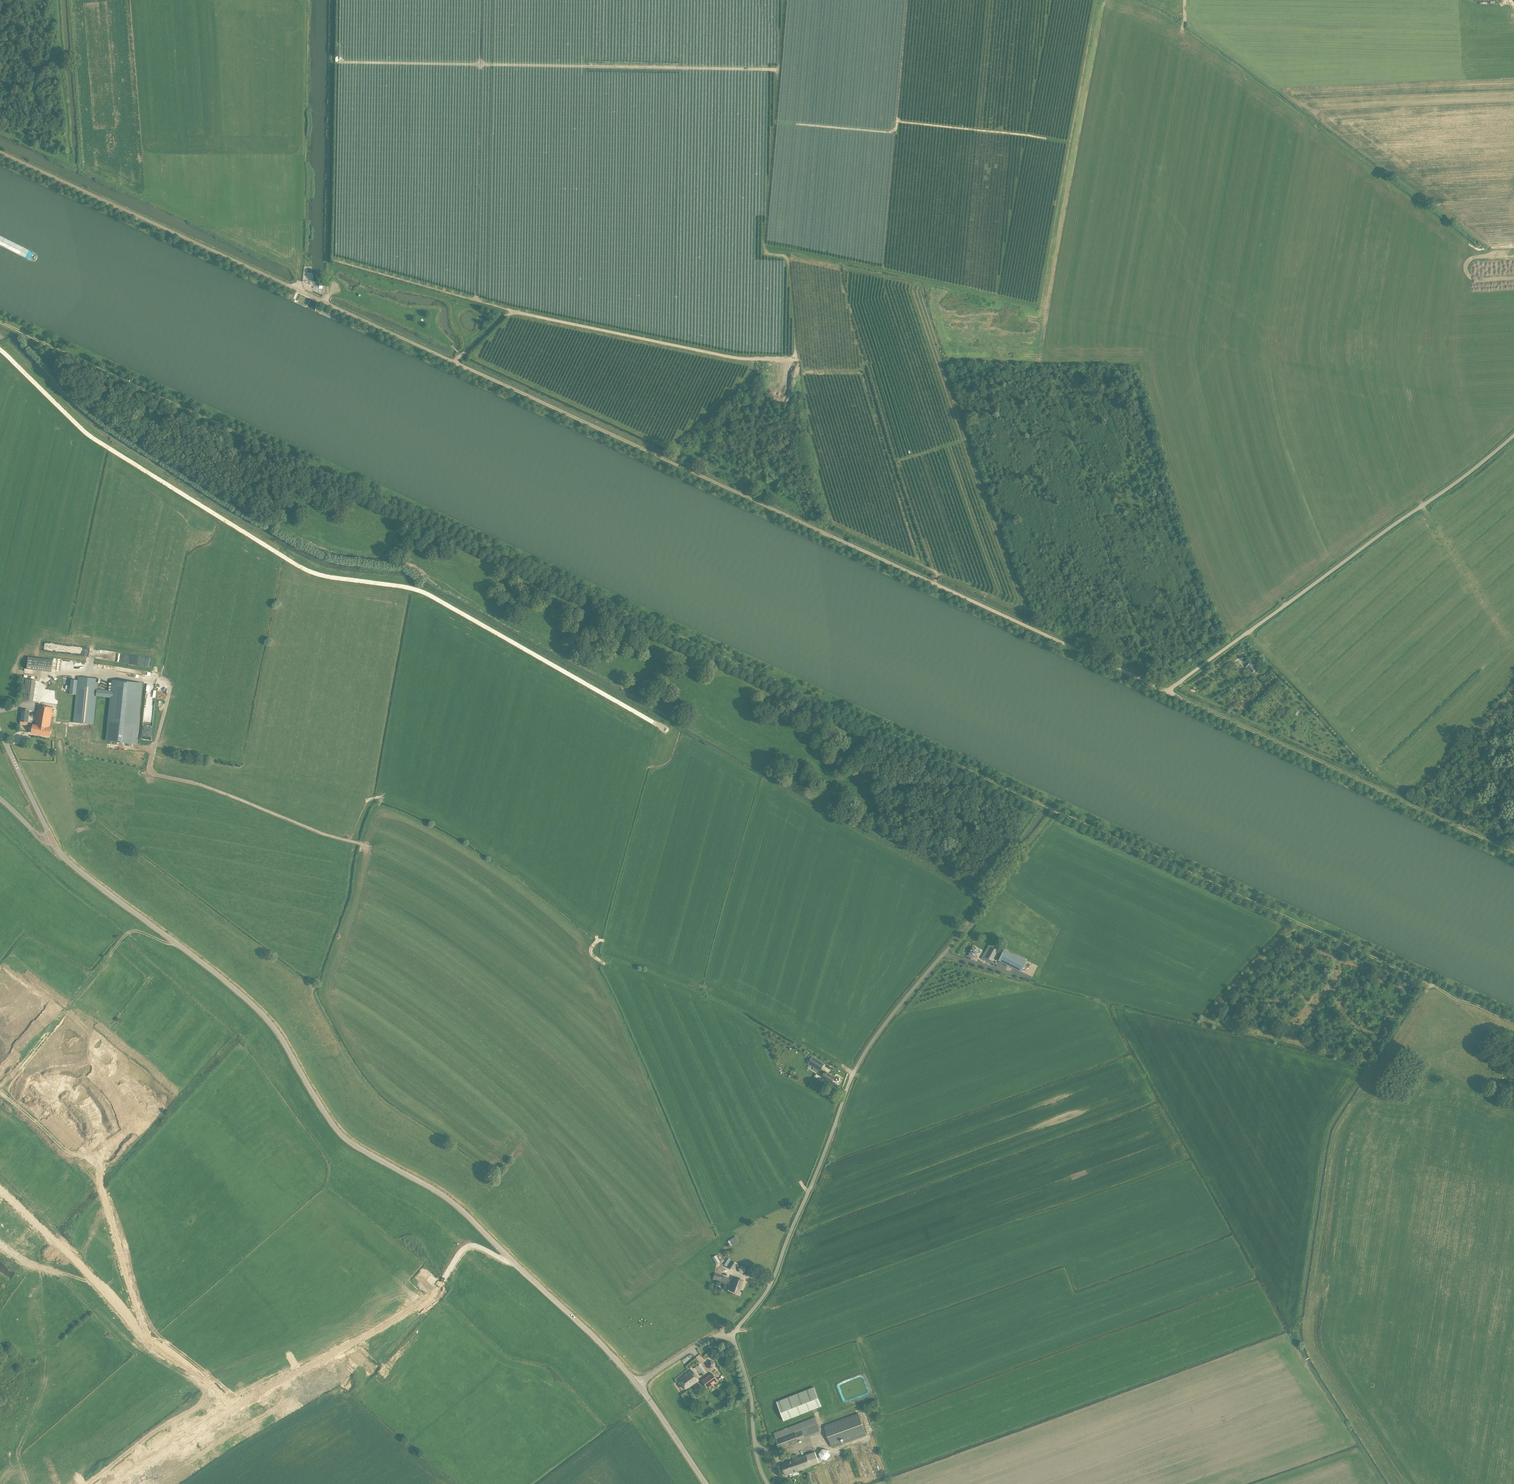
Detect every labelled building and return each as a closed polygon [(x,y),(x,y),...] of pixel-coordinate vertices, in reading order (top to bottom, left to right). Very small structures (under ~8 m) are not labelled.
[(1250,663),(1246,667),(1252,673),(1256,669),(1250,663)] [(93,724),(96,696),(111,697),(106,741),(135,744),(142,684),(112,681),(111,692),(97,690),(98,679),(78,677),(78,680),(71,680),(70,694),(76,695),(73,722),(93,724)] [(24,692),(23,700),(33,701),(34,693),(24,692)] [(50,735),(51,728),(50,727),(53,707),(38,705),(35,725),(33,724),(32,732),(50,735)] [(28,722),(30,709),(22,709),(21,721),(28,722)] [(144,712),(142,739),(150,740),(152,719),(151,719),(151,716),(150,716),(150,713),(144,712)] [(993,961),(998,950),(992,947),(986,957),(993,961)] [(970,953),(969,955),(972,957),(973,956),(974,957),(975,955),(978,957),(981,952),(978,951),(979,949),(977,948),(976,949),(973,948),(970,953)] [(1022,971),(1027,960),(1005,950),(999,961),(1022,971)] [(812,1056),(808,1064),(818,1070),(817,1072),(823,1076),(824,1074),(820,1072),(820,1071),(825,1064),(812,1056)] [(824,1074),(823,1076),(827,1078),(826,1079),(828,1081),(829,1079),(832,1081),(834,1077),(825,1072),(824,1074)] [(731,1246),(738,1241),(735,1236),(728,1241),(731,1246)] [(728,1258),(724,1265),(727,1267),(733,1270),(737,1263),(728,1258)] [(727,1283),(729,1278),(714,1273),(713,1279),(727,1283)] [(739,1293),(743,1280),(734,1277),(730,1290),(739,1293)] [(698,1364),(695,1367),(701,1374),(704,1371),(698,1364)] [(691,1370),(685,1374),(685,1375),(680,1379),(686,1389),(698,1381),(694,1374),(691,1370)] [(712,1373),(711,1374),(702,1380),(707,1388),(717,1381),(712,1373)] [(822,1406),(814,1387),(777,1401),(784,1420),(822,1406)] [(832,1447),(866,1435),(858,1413),(823,1426),(832,1447)] [(779,1449),(798,1442),(798,1441),(805,1438),(805,1439),(821,1432),(815,1417),(774,1433),(779,1449)] [(830,1455),(828,1449),(822,1448),(819,1453),(821,1459),(827,1460),(830,1455)] [(815,1451),(806,1455),(798,1457),(797,1454),(792,1456),(793,1459),(781,1464),(785,1475),(810,1466),(819,1463),(815,1451)]
